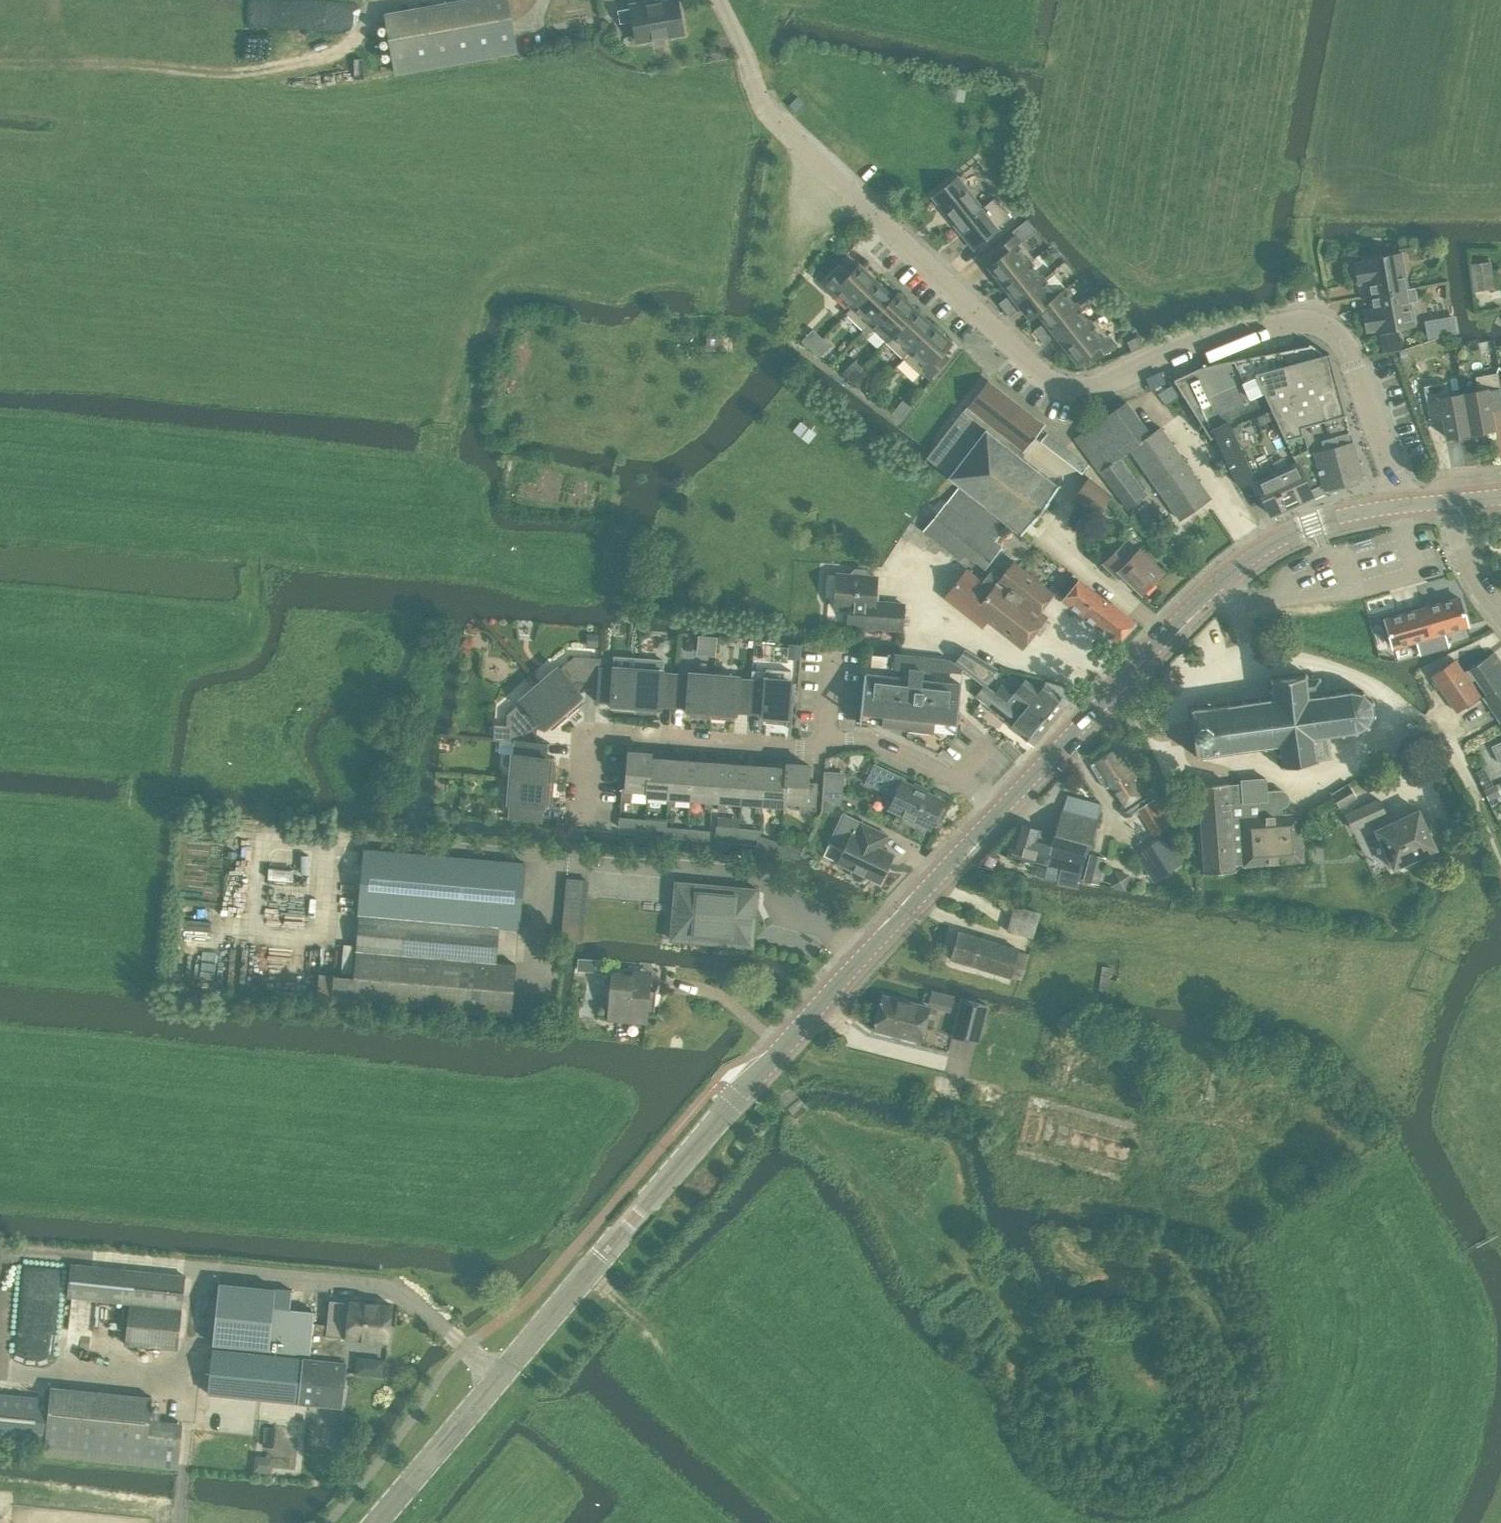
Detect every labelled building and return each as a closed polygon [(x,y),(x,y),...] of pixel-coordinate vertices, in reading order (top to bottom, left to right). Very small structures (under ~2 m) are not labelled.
[(516,52),(507,0),(466,0),(385,14),(396,73),(516,52)] [(677,0),(672,0),(649,4),(649,1),(630,4),(631,7),(617,10),(619,23),(633,21),(637,41),(683,33),(677,0)] [(949,87),(947,100),(962,102),(965,89),(949,87)] [(797,96),(789,106),(795,112),(804,103),(797,96)] [(980,207),(956,176),(932,195),(961,231),(972,223),(983,237),(1010,215),(994,196),(980,207)] [(1030,262),(1034,259),(1021,242),(1035,231),(1026,220),(1011,231),(1014,235),(994,252),(999,258),(988,266),(1002,284),(1030,262)] [(1406,288),(1400,253),(1364,260),(1365,263),(1354,264),(1358,283),(1368,281),(1370,296),(1406,289),(1406,288)] [(1043,279),(1030,262),(1002,284),(1010,294),(998,303),(1004,310),(1043,279)] [(1473,292),(1494,290),(1491,262),(1470,264),(1473,292)] [(842,267),(823,287),(834,297),(838,293),(852,306),(852,307),(876,281),(858,264),(849,274),(842,267)] [(1046,282),(1055,275),(1052,272),(1043,279),(1004,310),(1009,317),(1021,307),(1029,318),(1037,312),(1037,311),(1056,296),(1056,295),(1046,282)] [(852,306),(845,313),(863,330),(894,298),(893,297),(876,281),(852,307),(852,306)] [(1377,331),(1413,325),(1409,302),(1417,301),(1414,287),(1406,288),(1406,289),(1370,296),(1373,310),(1363,312),(1366,330),(1376,328),(1377,331)] [(1038,337),(1078,307),(1064,289),(1056,295),(1056,296),(1037,311),(1037,312),(1045,322),(1033,331),(1038,337)] [(894,298),(863,330),(867,334),(872,329),(885,342),(916,310),(898,293),(893,297),(894,298)] [(1091,324),(1090,323),(1078,307),(1038,337),(1044,344),(1055,335),(1063,345),(1091,324)] [(916,310),(885,342),(903,359),(933,326),(916,310)] [(1093,361),(1114,344),(1095,320),(1090,323),(1091,324),(1063,345),(1077,363),(1088,355),(1093,361)] [(933,326),(903,359),(921,376),(924,373),(930,378),(948,358),(942,353),(951,343),(933,326)] [(811,350),(822,338),(812,329),(801,340),(811,350)] [(1392,339),(1391,334),(1379,336),(1382,352),(1400,348),(1398,338),(1392,339)] [(1131,351),(1140,346),(1136,337),(1127,341),(1131,351)] [(819,357),(830,346),(822,338),(811,350),(819,357)] [(1320,351),(1309,344),(1308,345),(1309,346),(1306,346),(1306,345),(1304,346),(1304,347),(1274,353),(1273,352),(1271,352),(1271,353),(1241,359),(1241,358),(1238,359),(1239,359),(1208,365),(1208,364),(1206,365),(1206,366),(1203,366),(1173,380),(1174,381),(1173,381),(1175,383),(1182,394),(1181,394),(1182,396),(1183,396),(1200,423),(1199,424),(1201,426),(1201,425),(1210,439),(1216,436),(1238,485),(1249,480),(1253,490),(1257,488),(1270,516),(1313,497),(1311,492),(1323,484),(1314,451),(1335,446),(1333,437),(1350,433),(1346,417),(1347,417),(1346,415),(1345,415),(1328,353),(1321,355),(1320,351)] [(854,362),(843,374),(850,380),(861,369),(854,362)] [(861,369),(850,380),(858,387),(869,376),(861,369)] [(1159,373),(1148,378),(1152,387),(1163,382),(1159,373)] [(1494,429),(1491,411),(1500,409),(1500,401),(1496,374),(1476,378),(1479,390),(1463,393),(1470,433),(1494,429)] [(1089,465),(1042,428),(1045,424),(989,379),(929,454),(926,458),(935,465),(949,476),(948,477),(1020,534),(1059,485),(1021,455),(1034,437),(1082,474),(1089,465)] [(1447,396),(1444,384),(1425,387),(1431,422),(1443,420),(1446,438),(1470,433),(1463,393),(1447,396)] [(900,419),(910,406),(902,400),(892,413),(900,419)] [(1150,435),(1126,402),(1075,438),(1127,509),(1146,495),(1119,457),(1130,450),(1179,519),(1211,497),(1160,427),(1150,435)] [(800,421),(793,431),(808,443),(816,433),(800,421)] [(1352,441),(1335,446),(1314,451),(1323,484),(1324,490),(1363,480),(1352,441)] [(1097,517),(1113,496),(1089,477),(1072,498),(1097,517)] [(1007,526),(959,488),(946,503),(923,531),(960,561),(965,554),(985,570),(1003,547),(995,541),(1007,526)] [(1136,551),(1126,541),(1104,564),(1119,579),(1122,575),(1141,594),(1163,571),(1139,547),(1136,551)] [(1055,593),(1013,560),(1003,573),(994,566),(983,580),(967,568),(943,598),(982,629),(987,622),(1022,650),(1048,617),(1042,611),(1055,593)] [(868,577),(868,574),(865,570),(855,569),(851,572),(851,575),(837,574),(834,608),(848,609),(847,626),(902,629),(904,605),(875,602),(877,577),(868,577)] [(1110,602),(1079,578),(1072,573),(1058,593),(1063,597),(1061,600),(1117,644),(1136,621),(1111,601),(1110,602)] [(1459,598),(1422,609),(1434,650),(1449,646),(1444,631),(1467,625),(1459,598)] [(1422,609),(1384,620),(1392,646),(1415,640),(1419,655),(1434,650),(1422,609)] [(587,633),(586,646),(598,647),(599,634),(587,633)] [(788,645),(788,651),(800,652),(801,646),(801,644),(788,643),(788,645)] [(985,685),(997,669),(964,649),(955,661),(984,685),(984,684),(985,685)] [(1494,652),(1464,673),(1455,659),(1431,676),(1457,712),(1481,695),(1471,681),(1475,679),(1486,694),(1483,697),(1500,722),(1500,661),(1494,652)] [(860,721),(860,723),(952,733),(957,681),(921,678),(922,672),(931,673),(932,669),(945,670),(946,660),(895,655),(894,669),(908,670),(907,675),(864,671),(860,721)] [(886,667),(887,656),(872,655),(871,666),(886,667)] [(600,669),(601,658),(575,656),(560,669),(558,667),(539,683),(567,716),(578,706),(576,704),(584,698),(579,692),(585,687),(598,688),(600,669)] [(635,712),(639,658),(614,656),(613,670),(600,669),(598,688),(597,699),(611,700),(610,707),(621,708),(621,711),(635,712)] [(673,705),(676,674),(662,673),(663,660),(639,658),(635,712),(649,713),(649,710),(659,711),(660,704),(673,705)] [(790,681),(790,671),(765,669),(765,672),(752,671),(751,680),(749,710),(763,711),(762,719),(772,720),(772,722),(787,723),(789,703),(793,701),(790,688),(790,681)] [(711,717),(714,675),(689,673),(689,675),(676,674),(673,705),(687,706),(686,713),(697,714),(696,716),(711,717)] [(749,710),(751,680),(738,679),(738,677),(714,675),(711,717),(725,718),(725,716),(735,717),(736,709),(749,710)] [(1274,699),(1192,710),(1197,757),(1280,745),(1282,766),(1300,764),(1331,757),(1328,735),(1356,731),(1367,726),(1373,714),(1371,702),(1363,693),(1351,691),(1321,695),(1319,677),(1306,679),(1305,676),(1272,679),(1274,699)] [(1040,689),(1025,679),(1013,694),(1020,700),(1017,704),(1024,709),(1030,702),(1037,708),(1035,711),(1051,724),(1068,702),(1044,684),(1040,689)] [(556,725),(567,716),(539,683),(521,699),(522,701),(507,714),(506,726),(494,725),(493,740),(516,741),(536,742),(537,729),(542,724),(547,730),(555,723),(556,725)] [(1006,702),(985,685),(984,684),(984,685),(975,695),(991,708),(990,711),(995,715),(997,713),(1012,723),(1010,726),(1033,745),(1051,724),(1035,711),(1037,708),(1030,702),(1024,709),(1017,704),(1020,700),(1013,694),(1006,702)] [(516,741),(515,754),(512,754),(510,779),(553,782),(554,768),(552,767),(553,757),(545,757),(546,743),(536,742),(516,741)] [(1491,746),(1499,763),(1500,762),(1500,742),(1491,746)] [(1145,793),(1118,748),(1091,764),(1105,787),(1111,783),(1124,803),(1121,805),(1119,808),(1120,814),(1125,817),(1131,817),(1134,812),(1138,809),(1154,836),(1174,823),(1158,796),(1150,801),(1151,798),(1148,793),(1145,793)] [(650,760),(651,756),(641,755),(641,752),(628,751),(625,788),(621,788),(621,797),(632,798),(632,790),(647,791),(650,760)] [(668,797),(671,759),(658,759),(658,761),(650,760),(647,791),(646,796),(668,797)] [(690,799),(693,764),(684,763),(684,760),(671,759),(668,797),(667,806),(674,806),(675,798),(690,799)] [(712,809),(715,763),(702,762),(701,764),(693,764),(690,799),(705,800),(704,808),(712,809)] [(740,803),(743,767),(734,767),(734,764),(721,763),(718,809),(725,810),(725,802),(740,803)] [(808,782),(809,765),(795,764),(795,766),(786,766),(785,771),(786,771),(784,801),(799,802),(799,809),(815,811),(818,783),(808,782)] [(914,786),(904,781),(905,778),(875,764),(866,782),(895,796),(889,808),(930,828),(934,820),(936,821),(942,810),(939,809),(944,800),(927,792),(929,790),(915,783),(914,786)] [(762,804),(765,766),(752,765),(752,768),(743,767),(740,803),(755,804),(755,812),(762,813),(763,804),(762,804)] [(784,806),(784,801),(786,771),(785,771),(777,770),(777,767),(765,766),(762,804),(763,804),(784,806)] [(825,771),(822,797),(823,797),(835,803),(840,805),(842,772),(825,771)] [(1197,785),(1204,873),(1234,871),(1233,861),(1243,861),(1244,865),(1302,860),(1298,814),(1281,815),(1280,807),(1283,806),(1285,805),(1287,803),(1288,801),(1288,798),(1287,796),(1286,794),(1284,792),(1282,791),(1279,791),(1266,792),(1265,778),(1241,780),(1241,790),(1228,791),(1227,783),(1197,785)] [(552,796),(553,782),(510,779),(509,803),(511,803),(510,817),(540,820),(541,806),(549,806),(550,796),(552,796)] [(1339,807),(1357,796),(1349,784),(1332,794),(1339,807)] [(1496,784),(1484,790),(1489,800),(1500,795),(1496,784)] [(1010,844),(1007,858),(1032,864),(1034,861),(1060,867),(1057,883),(1057,884),(1076,888),(1076,886),(1080,872),(1101,804),(1067,795),(1055,834),(1042,831),(1041,830),(1019,824),(1013,845),(1010,844)] [(823,797),(822,808),(828,811),(832,810),(835,803),(823,797)] [(1353,830),(1386,815),(1379,799),(1346,814),(1353,830)] [(1393,869),(1437,849),(1418,809),(1374,829),(1393,869)] [(879,882),(888,862),(892,854),(881,848),(888,835),(843,813),(829,842),(844,849),(838,862),(852,869),(851,871),(851,875),(853,878),(857,880),(861,880),(865,877),(866,876),(879,882)] [(644,829),(645,819),(619,817),(619,827),(644,829)] [(661,830),(662,821),(645,819),(644,829),(661,830)] [(738,838),(738,830),(739,828),(716,826),(715,835),(738,838)] [(687,839),(688,829),(666,827),(665,837),(687,839)] [(754,839),(755,829),(739,828),(738,830),(738,838),(754,839)] [(709,841),(710,831),(688,829),(687,839),(709,841)] [(1154,880),(1182,862),(1172,848),(1177,845),(1170,833),(1143,850),(1149,860),(1144,864),(1154,880)] [(779,852),(782,843),(765,837),(762,847),(779,852)] [(800,859),(803,849),(782,843),(779,852),(800,859)] [(519,929),(524,863),(363,849),(358,915),(356,951),(354,977),(334,975),(332,1001),(511,1016),(516,964),(496,963),(499,927),(519,929)] [(1099,885),(1106,858),(1091,854),(1084,882),(1099,885)] [(1125,889),(1128,875),(1115,871),(1111,885),(1125,889)] [(583,937),(588,880),(567,878),(562,938),(568,938),(583,940),(583,937)] [(676,882),(671,939),(751,946),(753,929),(765,923),(758,909),(755,908),(756,889),(676,882)] [(1032,938),(1040,913),(1037,912),(1014,905),(1007,931),(1030,938),(1032,938)] [(1021,980),(1029,954),(1026,953),(1019,951),(1019,949),(959,931),(950,959),(1020,979),(1021,980)] [(578,958),(578,963),(577,969),(578,970),(594,971),(595,964),(595,961),(595,959),(578,958)] [(648,1024),(652,972),(633,970),(632,974),(611,972),(608,1020),(648,1024)] [(318,974),(316,999),(330,1000),(332,976),(318,974)] [(930,990),(926,1005),(929,1006),(950,1011),(954,996),(954,995),(930,989),(930,990)] [(882,994),(873,1031),(920,1043),(929,1006),(926,1005),(882,994)] [(961,1000),(952,1037),(977,1043),(987,1006),(961,1000)] [(70,1264),(67,1297),(130,1303),(126,1345),(177,1350),(184,1275),(70,1264)] [(305,1358),(343,1362),(345,1339),(388,1343),(392,1304),(348,1300),(348,1302),(330,1300),(326,1336),(312,1334),(314,1311),(290,1309),(292,1290),(219,1283),(213,1344),(269,1349),(268,1354),(212,1349),(208,1393),(300,1403),(305,1358)] [(346,1362),(343,1362),(305,1358),(300,1403),(341,1407),(346,1362)] [(47,1444),(46,1454),(177,1467),(181,1424),(159,1422),(160,1415),(150,1414),(152,1398),(52,1388),(51,1400),(0,1395),(0,1440),(47,1444)] [(254,1462),(254,1472),(265,1473),(266,1463),(254,1462)]
